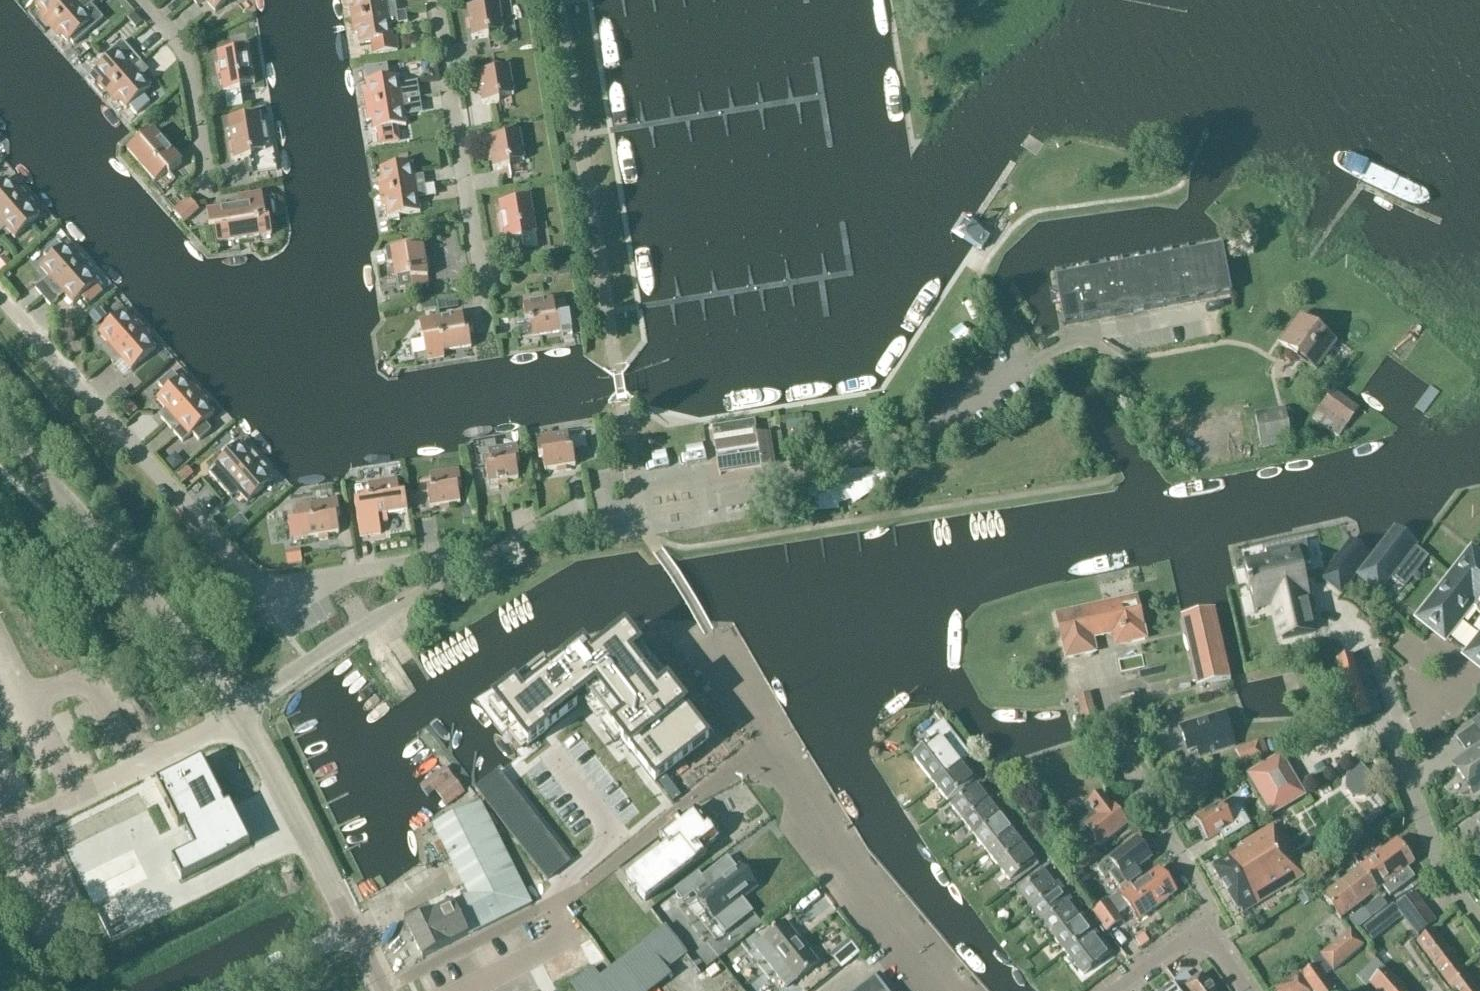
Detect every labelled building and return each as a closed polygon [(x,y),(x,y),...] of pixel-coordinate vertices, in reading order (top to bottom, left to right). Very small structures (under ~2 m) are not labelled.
[(80,0),(42,0),(35,6),(42,15),(40,17),(49,27),(80,0)] [(85,0),(80,0),(49,27),(58,37),(60,35),(68,43),(92,22),(81,9),(88,3),(85,0)] [(126,4),(124,0),(101,0),(104,11),(126,4)] [(215,13),(229,0),(204,0),(215,13)] [(397,13),(396,6),(386,7),(385,0),(352,0),(353,7),(350,7),(352,21),(397,13)] [(467,12),(472,38),(488,36),(487,31),(502,28),(498,3),(482,6),(482,9),(467,12)] [(398,21),(397,13),(352,21),(354,34),(358,33),(359,44),(392,39),(389,22),(398,21)] [(132,15),(126,21),(134,29),(140,24),(132,15)] [(217,57),(221,84),(238,81),(237,76),(252,74),(248,49),(232,51),(232,55),(217,57)] [(107,93),(141,64),(136,58),(129,64),(118,51),(93,72),(101,81),(98,83),(107,93)] [(146,69),(141,64),(107,93),(116,103),(118,101),(126,110),(150,88),(139,75),(146,69)] [(478,77),(482,104),(499,101),(498,96),(513,94),(509,68),(492,71),(493,75),(478,77)] [(366,107),(411,100),(410,93),(401,94),(398,77),(366,82),(368,94),(364,94),(366,107)] [(420,104),(431,102),(427,77),(416,79),(420,104)] [(412,108),(411,100),(366,107),(368,120),(372,120),(373,131),(406,126),(403,109),(412,108)] [(261,127),(260,116),(243,119),(243,120),(228,122),(235,163),(251,160),(250,155),(266,153),(265,148),(269,147),(265,126),(261,127)] [(183,164),(154,131),(141,142),(138,140),(126,151),(155,184),(167,173),(169,175),(183,164)] [(489,142),(493,169),(509,166),(509,161),(524,159),(520,133),(503,136),(504,140),(489,142)] [(276,171),(272,152),(266,153),(250,155),(251,160),(253,174),(276,171)] [(381,194),(425,187),(424,179),(415,181),(412,164),(380,169),(382,180),(378,181),(381,194)] [(25,196),(16,186),(14,188),(6,180),(0,185),(0,219),(25,196)] [(426,195),(425,187),(381,194),(383,207),(386,207),(387,218),(420,213),(417,196),(426,195)] [(182,203),(191,217),(210,204),(201,191),(182,203)] [(265,219),(261,193),(236,197),(238,206),(207,212),(210,230),(214,229),(217,245),(272,236),(269,219),(265,219)] [(25,196),(0,219),(0,229),(3,226),(15,239),(39,217),(32,209),(34,206),(25,196)] [(499,207),(503,234),(520,231),(522,241),(537,238),(530,199),(514,201),(514,205),(499,207)] [(970,244),(974,246),(982,251),(990,239),(986,236),(981,233),(969,225),(964,222),(956,234),(970,244)] [(1204,244),(1214,298),(1231,295),(1221,241),(1204,244)] [(1187,248),(1197,301),(1214,298),(1204,244),(1187,248)] [(50,292),(83,262),(74,252),(72,255),(64,246),(40,267),(51,280),(44,286),(50,292)] [(1171,251),(1181,304),(1197,301),(1187,248),(1171,251)] [(429,288),(427,276),(423,250),(408,252),(407,249),(391,251),(397,293),(429,288)] [(1154,254),(1164,307),(1181,304),(1171,251),(1154,254)] [(1138,257),(1148,310),(1164,307),(1154,254),(1138,257)] [(1121,260),(1131,313),(1148,310),(1138,257),(1121,260)] [(1105,263),(1115,316),(1131,313),(1121,260),(1105,263)] [(92,273),(83,262),(50,292),(55,298),(61,292),(73,305),(97,283),(90,275),(92,273)] [(1088,266),(1098,319),(1115,316),(1105,263),(1088,266)] [(1071,269),(1081,322),(1098,319),(1088,266),(1071,269)] [(1081,322),(1071,269),(1054,272),(1064,326),(1081,322)] [(566,300),(525,307),(527,323),(532,322),(534,338),(563,333),(563,336),(574,334),(571,315),(569,315),(566,300)] [(108,358),(141,329),(132,318),(130,321),(123,312),(98,333),(109,346),(103,353),(108,358)] [(468,316),(417,324),(420,341),(422,340),(425,358),(444,355),(444,352),(469,348),(466,332),(471,331),(468,316)] [(1316,370),(1335,343),(1299,318),(1280,344),(1316,370)] [(150,339),(141,329),(108,358),(113,364),(120,358),(131,371),(155,349),(148,341),(150,339)] [(166,424),(199,395),(191,385),(188,387),(181,378),(156,400),(167,412),(161,419),(166,424)] [(1312,418),(1338,437),(1359,409),(1332,390),(1312,418)] [(173,433),(182,443),(189,437),(213,415),(206,407),(208,405),(199,395),(166,424),(171,430),(178,424),(180,426),(180,427),(173,433)] [(1255,413),(1260,445),(1290,439),(1284,408),(1255,413)] [(720,472),(761,466),(761,469),(775,467),(770,433),(755,436),(753,420),(712,427),(719,475),(721,475),(720,472)] [(546,456),(548,471),(579,466),(576,449),(574,449),(571,435),(539,440),(542,457),(546,456)] [(224,490),(258,461),(249,451),(246,453),(239,444),(214,466),(226,479),(219,485),(224,490)] [(487,468),(490,485),(520,480),(518,465),(521,465),(519,448),(490,452),(492,468),(487,468)] [(266,471),(258,461),(224,490),(229,496),(236,490),(247,503),(272,482),(264,473),(266,471)] [(883,469),(842,472),(842,477),(830,481),(827,478),(792,501),(790,509),(797,514),(839,511),(838,505),(851,501),(854,505),(887,481),(889,473),(883,469)] [(427,492),(430,509),(460,504),(458,489),(461,489),(459,472),(430,476),(432,492),(427,492)] [(381,534),(380,524),(388,523),(387,516),(408,512),(406,494),(362,500),(355,502),(360,537),(381,534)] [(309,538),(309,539),(339,534),(337,519),(340,519),(338,502),(296,509),(298,522),(295,523),(298,540),(309,538)] [(472,519),(470,509),(463,510),(465,520),(472,519)] [(238,533),(230,525),(224,531),(231,539),(238,533)] [(1372,557),(1357,576),(1379,593),(1417,545),(1395,528),(1372,557)] [(1350,539),(1320,577),(1340,593),(1370,555),(1350,539)] [(1297,557),(1293,542),(1268,548),(1272,563),(1247,569),(1256,608),(1269,605),(1280,652),(1315,644),(1305,600),(1304,597),(1308,596),(1307,592),(1299,557),(1297,557)] [(1444,636),(1472,600),(1479,606),(1479,559),(1472,553),(1421,618),(1444,636)] [(288,566),(302,564),(300,554),(286,556),(288,566)] [(1148,640),(1138,595),(1054,614),(1061,646),(1111,635),(1114,648),(1148,640)] [(1215,606),(1180,614),(1196,685),(1231,677),(1215,606)] [(543,676),(495,716),(528,756),(576,716),(573,712),(585,702),(655,787),(708,743),(621,638),(557,668),(562,674),(550,684),(543,676)] [(1468,656),(1479,665),(1479,640),(1468,656)] [(1370,714),(1351,656),(1336,661),(1355,719),(1370,714)] [(2,704),(19,699),(16,690),(0,695),(0,699),(2,704)] [(1098,721),(1090,693),(1076,697),(1084,725),(1098,721)] [(1225,713),(1180,727),(1188,753),(1197,750),(1199,757),(1235,746),(1225,713)] [(935,786),(965,762),(964,762),(971,756),(945,722),(933,731),(947,750),(922,770),(935,786)] [(1263,741),(1235,752),(1241,767),(1269,756),(1263,741)] [(1454,766),(1473,794),(1479,789),(1479,748),(1454,766)] [(1281,756),(1246,777),(1271,818),(1305,798),(1281,756)] [(182,881),(250,847),(230,807),(225,809),(223,805),(202,761),(157,783),(178,827),(183,825),(195,850),(172,861),(182,881)] [(977,778),(965,762),(935,786),(947,802),(977,778)] [(431,794),(435,791),(453,777),(445,766),(423,783),(431,794)] [(476,791),(544,877),(566,859),(498,773),(476,791)] [(435,791),(447,807),(465,793),(453,777),(435,791)] [(951,806),(963,822),(992,799),(980,784),(951,806)] [(1111,807),(1102,794),(1087,805),(1097,818),(1072,836),(1079,846),(1091,837),(1099,847),(1127,826),(1112,806),(1111,807)] [(1251,796),(1239,803),(1245,814),(1257,808),(1251,796)] [(627,815),(644,814),(643,797),(626,799),(627,815)] [(963,822),(975,837),(1004,814),(1003,814),(1000,816),(992,805),(995,803),(992,799),(963,822)] [(433,913),(407,927),(422,958),(528,905),(477,805),(432,828),(463,888),(429,905),(433,913)] [(1221,805),(1195,820),(1207,841),(1233,825),(1221,805)] [(681,820),(678,816),(668,825),(671,829),(659,838),(666,846),(626,879),(646,903),(693,865),(707,854),(704,849),(717,839),(715,836),(717,832),(712,826),(708,827),(694,810),(681,820)] [(975,837),(986,851),(1012,831),(1003,820),(1006,817),(1004,814),(975,837)] [(1243,848),(1211,867),(1238,912),(1241,911),(1242,914),(1304,877),(1273,826),(1241,845),(1243,848)] [(986,851),(998,866),(1023,846),(1026,844),(1020,835),(1017,838),(1012,831),(986,851)] [(1115,885),(1121,892),(1130,885),(1134,881),(1130,875),(1151,859),(1136,839),(1096,869),(1103,879),(1116,870),(1123,879),(1115,885)] [(1378,855),(1402,888),(1414,878),(1407,869),(1414,863),(1396,841),(1378,855)] [(1035,861),(1023,846),(998,866),(1009,881),(1011,880),(1014,884),(1037,865),(1035,862),(1035,861)] [(1073,864),(1079,872),(1098,857),(1092,849),(1073,864)] [(725,877),(713,887),(718,893),(706,903),(714,913),(726,903),(730,908),(756,887),(740,868),(726,879),(725,877)] [(1031,909),(1060,886),(1057,882),(1054,884),(1041,868),(1015,889),(1031,909)] [(1359,905),(1378,891),(1360,868),(1341,883),(1359,905)] [(1131,890),(1128,887),(1117,895),(1126,910),(1128,908),(1138,921),(1176,893),(1159,869),(1131,890)] [(674,892),(683,902),(704,885),(696,874),(674,892)] [(1340,920),(1359,905),(1341,883),(1323,897),(1340,920)] [(1042,924),(1072,901),(1071,900),(1068,902),(1062,895),(1065,893),(1060,886),(1031,909),(1042,924)] [(681,909),(670,895),(647,913),(658,927),(681,909)] [(1118,915),(1126,910),(1117,895),(1108,902),(1118,915)] [(1362,909),(1370,918),(1386,905),(1379,896),(1362,909)] [(1054,939),(1080,918),(1071,906),(1074,904),(1072,901),(1042,924),(1054,939)] [(1121,920),(1118,915),(1108,902),(1092,913),(1106,931),(1121,920)] [(1437,923),(1421,903),(1402,918),(1418,938),(1437,923)] [(1348,920),(1356,929),(1370,918),(1362,909),(1348,920)] [(1065,953),(1095,930),(1094,930),(1091,932),(1080,918),(1054,939),(1065,953)] [(665,930),(665,929),(601,979),(593,969),(572,985),(577,990),(650,990),(669,976),(664,970),(684,954),(683,953),(697,942),(679,919),(665,930)] [(818,964),(785,922),(762,941),(795,982),(818,964)] [(1065,953),(1083,976),(1112,953),(1095,930),(1065,953)] [(1432,930),(1416,942),(1454,990),(1468,990),(1474,987),(1432,930)] [(1350,932),(1321,956),(1332,972),(1362,948),(1350,932)] [(840,942),(846,955),(866,946),(860,933),(840,942)] [(1142,948),(1149,942),(1143,935),(1136,941),(1142,948)] [(1302,976),(1312,990),(1334,990),(1325,978),(1332,972),(1321,956),(1312,963),(1314,967),(1302,976)] [(1356,977),(1366,989),(1370,985),(1375,990),(1405,990),(1386,970),(1385,970),(1376,960),(1356,977)] [(1201,975),(1192,982),(1185,973),(1175,981),(1182,990),(1213,990),(1201,975)] [(1298,973),(1270,990),(1310,990),(1298,973)] [(875,977),(857,990),(886,990),(875,977)]
